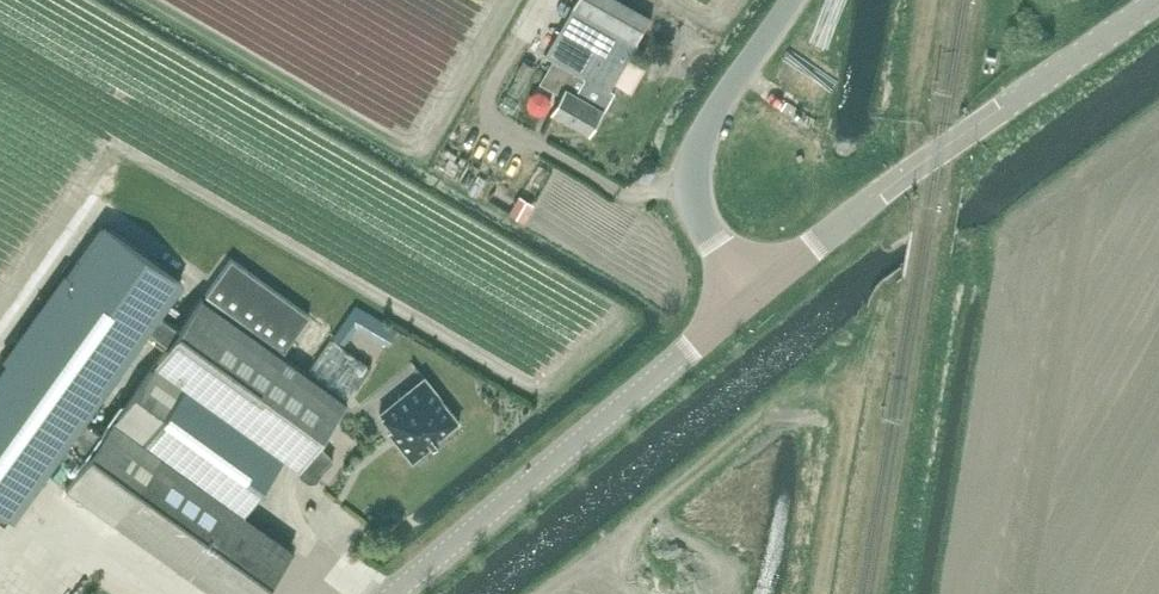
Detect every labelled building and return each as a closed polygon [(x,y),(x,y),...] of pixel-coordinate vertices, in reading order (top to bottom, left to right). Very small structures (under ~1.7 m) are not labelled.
[(542,82),(562,92),(553,110),(592,132),(615,92),(612,90),(654,15),(627,0),(578,0),(547,54),(555,59),(542,82)] [(524,59),(517,72),(527,78),(534,65),(524,59)] [(520,195),(511,211),(525,220),(535,204),(520,195)] [(0,368),(0,511),(12,519),(71,438),(90,452),(104,433),(85,419),(147,332),(167,346),(179,328),(160,314),(183,282),(103,225),(0,368)] [(213,240),(206,250),(223,262),(230,252),(213,240)] [(231,260),(206,294),(283,349),(308,314),(231,260)] [(66,487),(215,593),(259,593),(292,548),(243,512),(283,457),(298,467),(299,474),(308,481),(314,479),(316,479),(323,469),(333,460),(318,442),(347,401),(202,297),(179,328),(167,346),(104,433),(90,452),(66,487)] [(390,403),(402,418),(387,430),(412,460),(460,421),(424,376),(390,403)]
